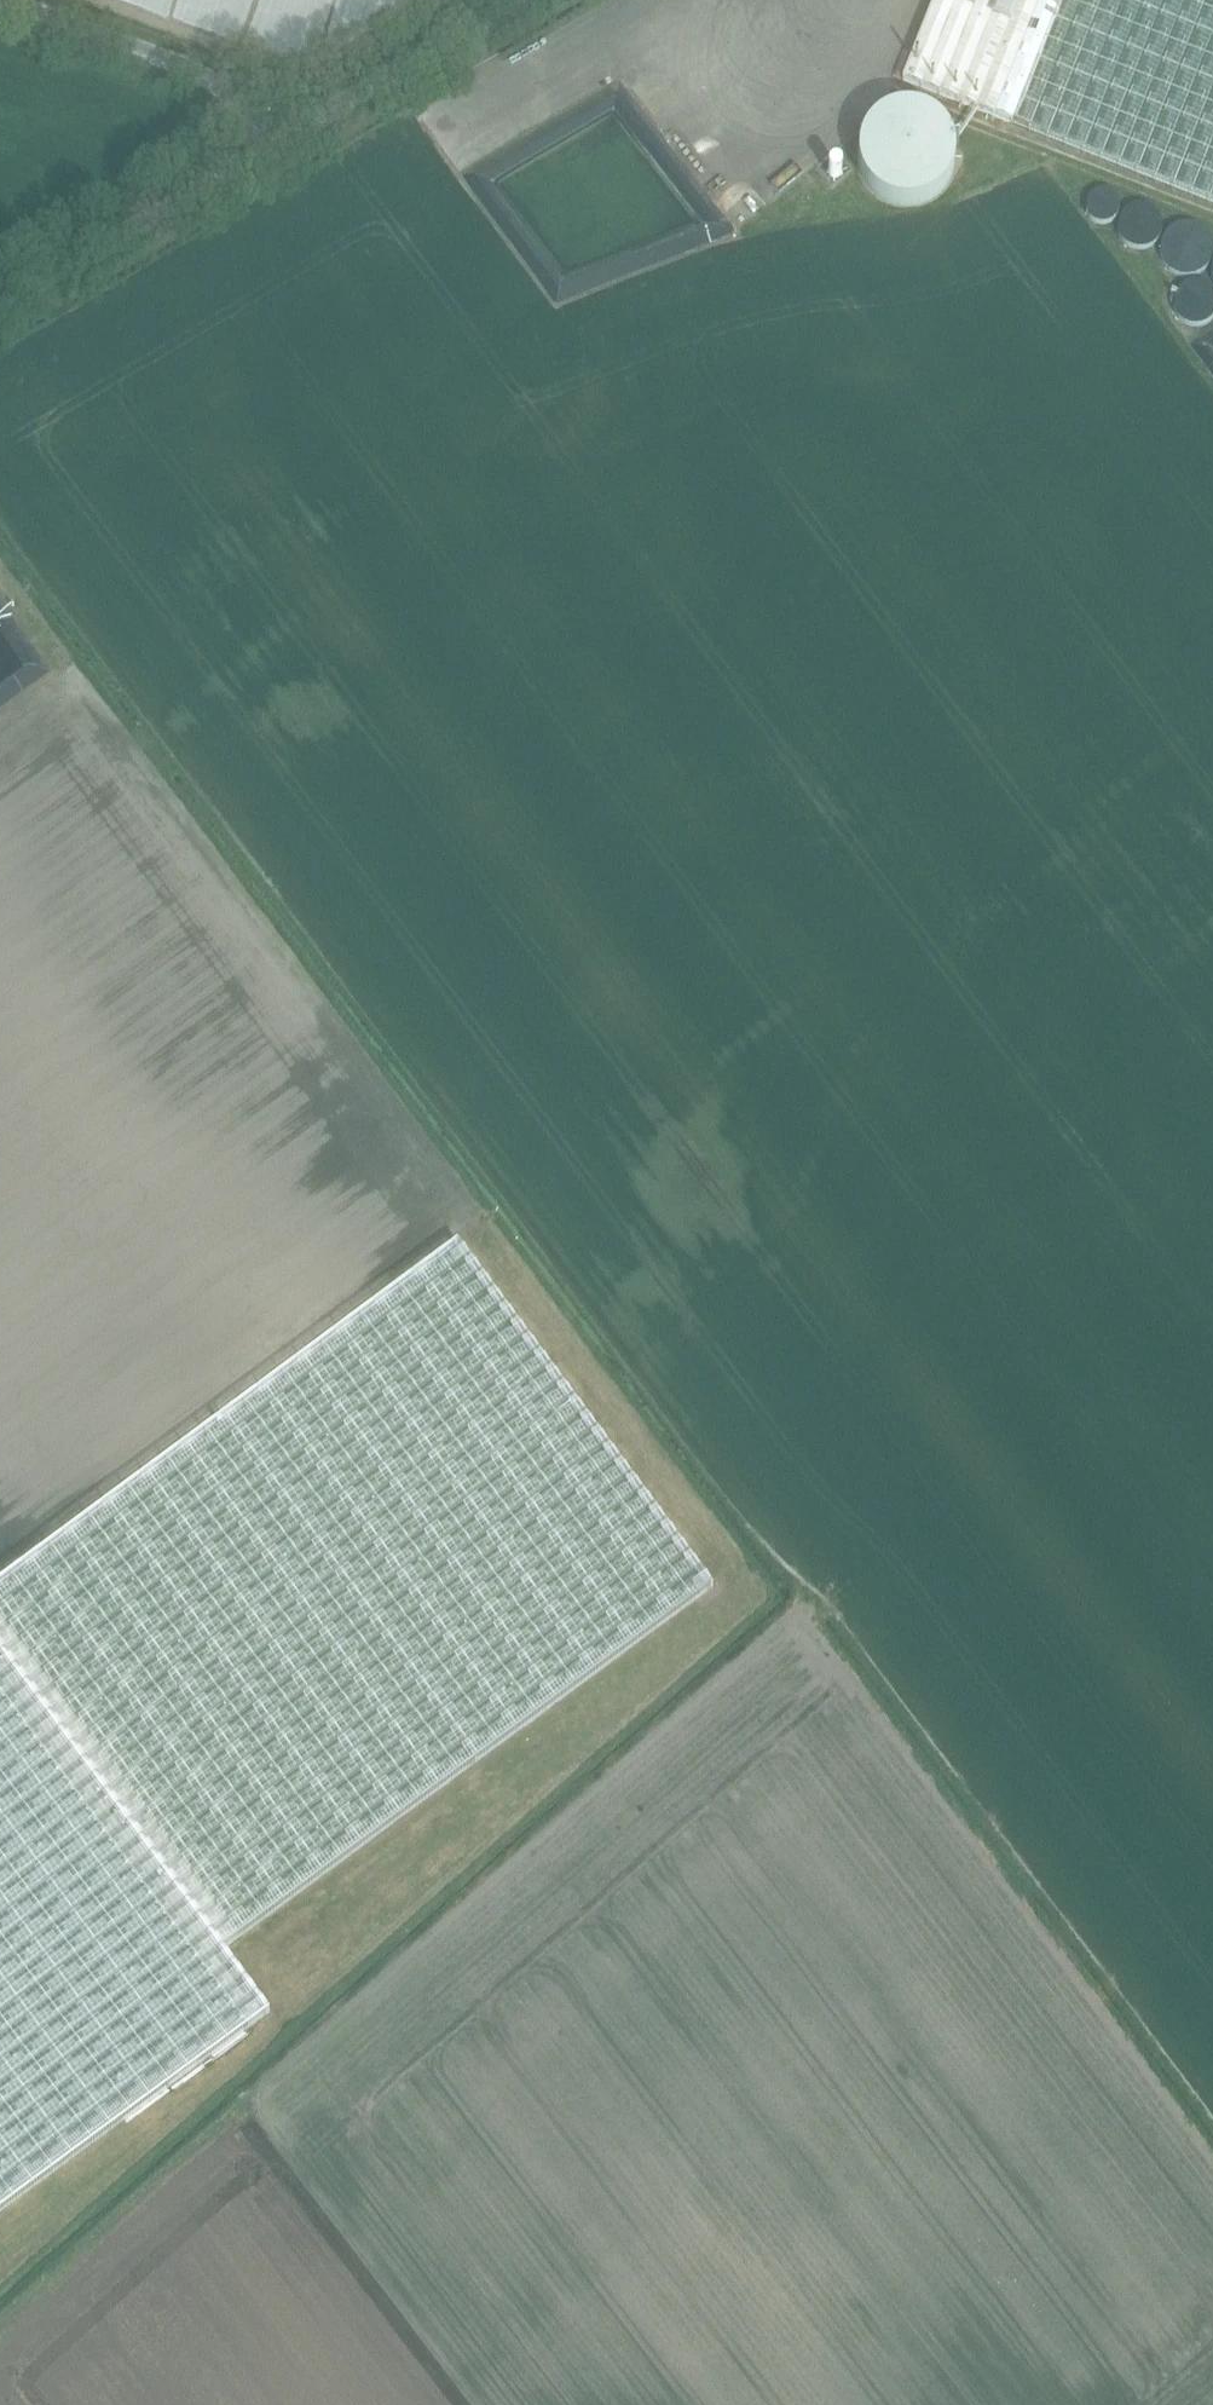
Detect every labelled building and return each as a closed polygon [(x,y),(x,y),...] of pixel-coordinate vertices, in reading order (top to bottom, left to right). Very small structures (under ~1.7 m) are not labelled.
[(1212,204),(1212,0),(935,0),(903,81),(1212,204)] [(930,113),(926,111),(922,110),(918,108),(914,108),(910,107),(905,107),(901,107),(897,108),(893,109),(889,110),(885,112),(881,114),(878,116),(875,119),(871,122),(869,125),(866,128),(864,132),(862,136),(860,140),(859,144),(858,148),(858,152),(858,156),(858,160),(858,165),(859,169),(861,173),(862,177),(864,180),(866,184),(869,187),(872,190),(875,193),(878,196),(882,198),(885,200),(889,202),(893,203),(897,204),(901,205),(906,205),(910,205),(914,204),(918,204),(922,202),(926,201),(930,199),(934,197),(937,194),(940,192),(943,189),(946,185),(948,182),(950,178),(952,174),(953,170),(954,166),(955,162),(956,158),(956,154),(955,150),(954,145),(953,141),(952,137),(950,133),(948,130),(946,126),(943,123),(940,120),(937,117),(933,115),(930,113)] [(1114,194),(1113,193),(1110,192),(1109,191),(1106,191),(1103,190),(1100,191),(1099,191),(1096,192),(1093,194),(1092,195),(1090,197),(1089,200),(1088,201),(1088,202),(1087,204),(1087,207),(1087,208),(1087,209),(1087,212),(1088,215),(1089,216),(1091,219),(1092,220),(1094,222),(1095,222),(1098,224),(1101,224),(1103,224),(1106,224),(1107,224),(1110,223),(1111,223),(1114,221),(1115,220),(1117,218),(1119,215),(1119,214),(1120,213),(1120,211),(1121,208),(1121,207),(1120,204),(1120,202),(1119,200),(1117,197),(1116,196),(1114,194)] [(1158,216),(1156,213),(1153,210),(1149,209),(1148,208),(1144,207),(1142,207),(1138,207),(1135,208),(1131,209),(1128,211),(1125,213),(1124,215),(1123,216),(1122,218),(1121,219),(1121,221),(1120,223),(1119,227),(1119,229),(1120,232),(1120,234),(1121,236),(1122,239),(1123,241),(1126,244),(1129,246),(1130,247),(1132,248),(1136,249),(1139,249),(1143,249),(1145,249),(1147,248),(1150,247),(1154,245),(1156,242),(1158,240),(1159,239),(1160,236),(1161,232),(1162,228),(1162,226),(1161,224),(1161,222),(1160,221),(1160,219),(1158,216)] [(1192,224),(1190,223),(1185,223),(1183,224),(1180,224),(1178,225),(1174,227),(1170,229),(1169,231),(1166,234),(1164,236),(1163,238),(1162,241),(1162,243),(1161,245),(1161,247),(1161,250),(1161,252),(1161,254),(1161,256),(1162,259),(1163,261),(1164,263),(1165,265),(1166,267),(1168,268),(1170,270),(1173,273),(1175,274),(1180,275),(1182,276),(1185,276),(1189,276),(1192,276),(1196,274),(1198,274),(1200,272),(1204,270),(1206,268),(1207,266),(1209,264),(1210,262),(1211,260),(1212,258),(1212,256),(1212,253),(1212,251),(1212,249),(1212,246),(1212,244),(1212,242),(1211,240),(1210,237),(1209,235),(1208,233),(1206,232),(1204,230),(1201,227),(1199,226),(1196,225),(1192,224)] [(1212,290),(1209,287),(1206,286),(1202,284),(1201,284),(1197,284),(1193,284),(1190,285),(1186,287),(1185,288),(1182,290),(1180,293),(1178,297),(1177,298),(1177,300),(1176,302),(1176,306),(1176,307),(1176,309),(1177,313),(1178,315),(1179,316),(1180,318),(1182,321),(1184,322),(1185,323),(1187,324),(1190,325),(1192,326),(1196,326),(1200,326),(1202,326),(1205,325),(1207,324),(1210,322),(1212,320),(1212,319),(1212,291),(1212,290)] [(270,2014),(223,1950),(712,1588),(457,1245),(0,1584),(0,2213),(270,2014)]
